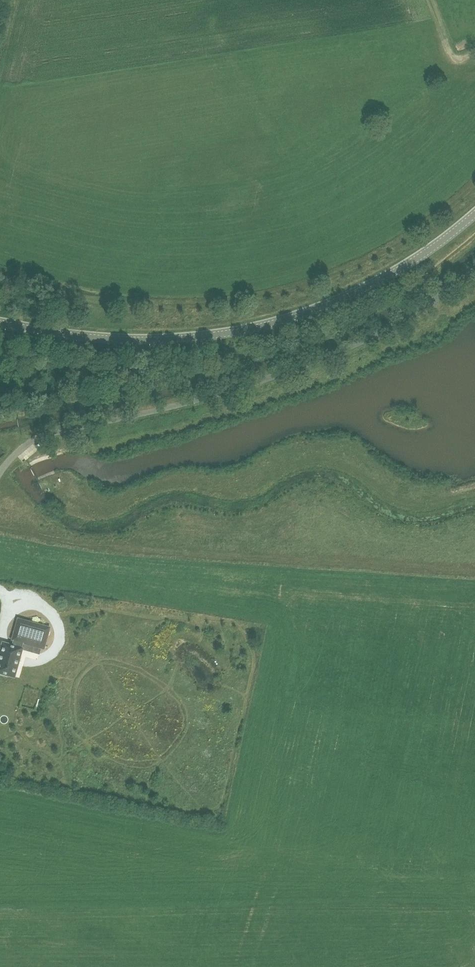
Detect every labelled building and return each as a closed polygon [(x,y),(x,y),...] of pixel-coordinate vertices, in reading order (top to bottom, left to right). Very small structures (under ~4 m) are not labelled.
[(14,677),(23,644),(44,649),(50,628),(18,618),(12,640),(13,641),(11,646),(3,643),(0,652),(0,673),(14,677)]
